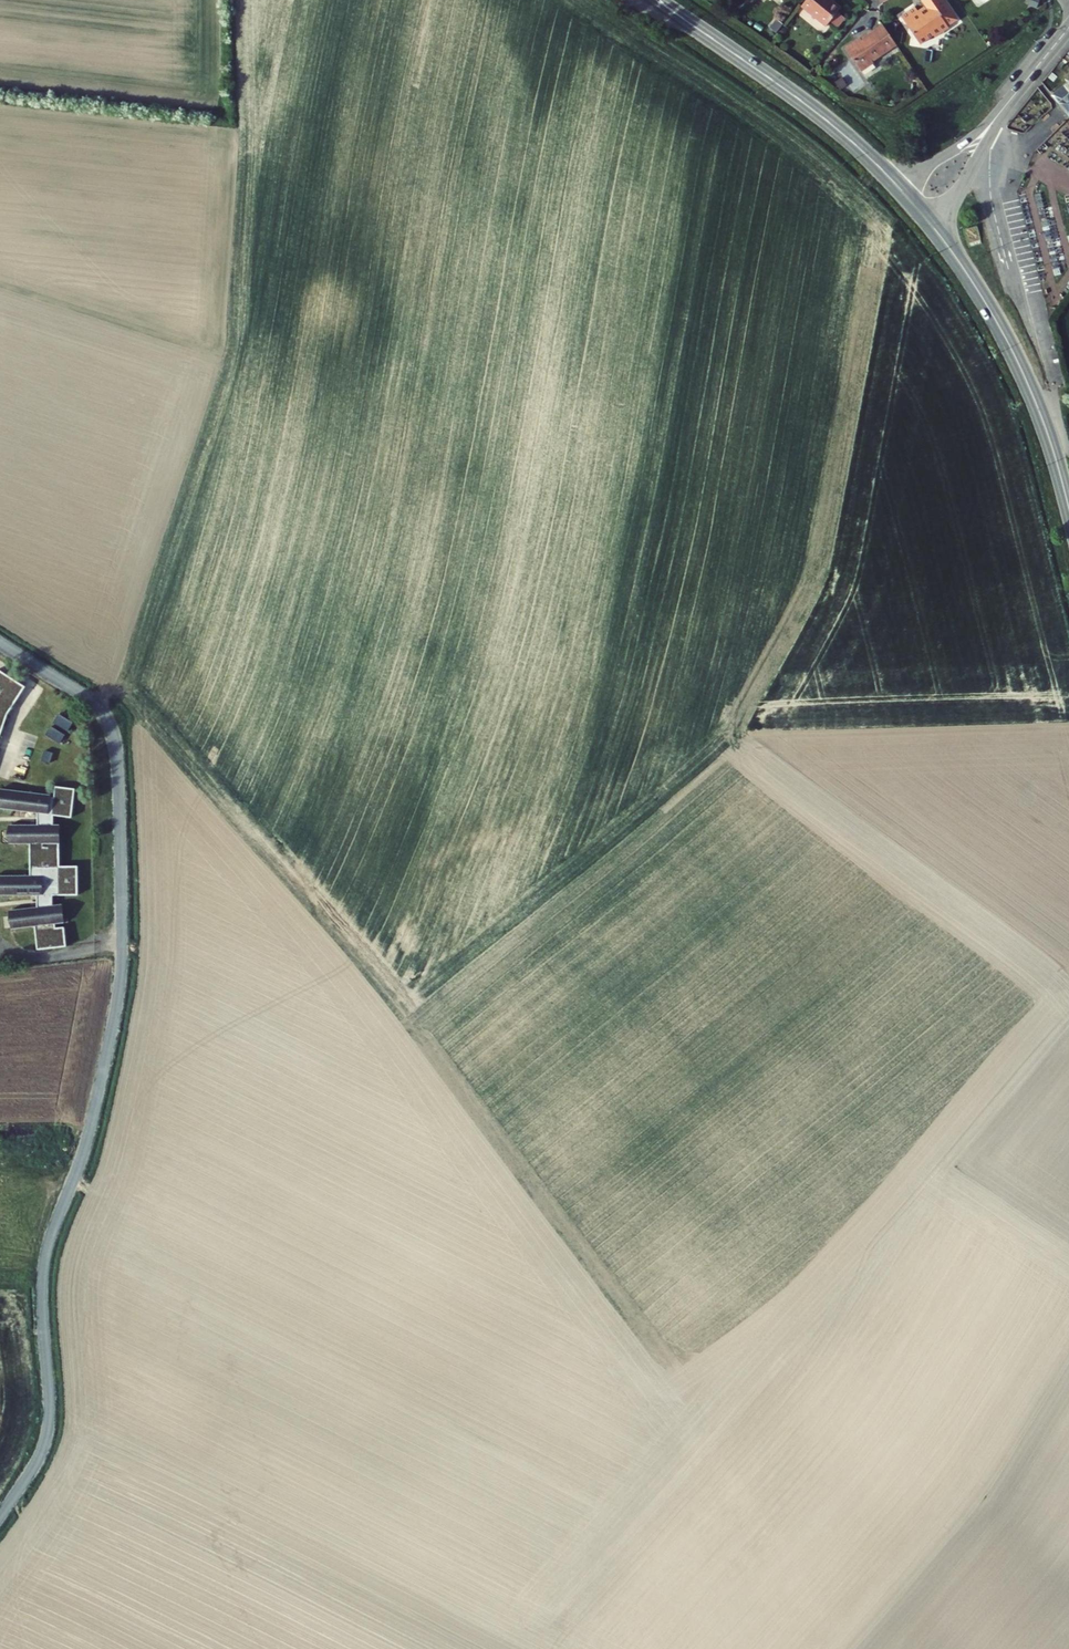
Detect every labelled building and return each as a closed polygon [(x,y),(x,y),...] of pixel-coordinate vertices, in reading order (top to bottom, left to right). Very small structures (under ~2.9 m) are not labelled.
[(800,11),(825,32),(830,27),(837,18),(841,13),(829,2),(831,0),(809,0),(800,11)] [(926,10),(920,15),(916,10),(902,20),(922,49),(936,39),(938,42),(949,34),(924,0),(922,0),(922,3),(923,6),(926,10)] [(949,34),(952,32),(950,30),(959,23),(943,0),(924,0),(949,34)] [(842,23),(837,18),(830,27),(835,31),(842,23)] [(874,66),(899,49),(885,29),(858,47),(857,47),(846,54),(862,77),(875,68),(874,66)] [(1051,90),(1068,112),(1068,76),(1051,90)] [(8,713),(26,684),(0,668),(0,738),(8,713)] [(61,742),(73,721),(59,712),(46,734),(61,742)] [(1,786),(0,791),(0,806),(38,812),(38,823),(10,823),(9,840),(31,842),(32,873),(0,873),(0,893),(38,893),(39,904),(10,908),(11,927),(35,925),(38,949),(67,945),(65,925),(55,926),(55,922),(65,920),(64,901),(53,903),(53,895),(79,895),(78,864),(60,865),(60,823),(55,815),(76,786),(56,784),(55,794),(1,786)]
